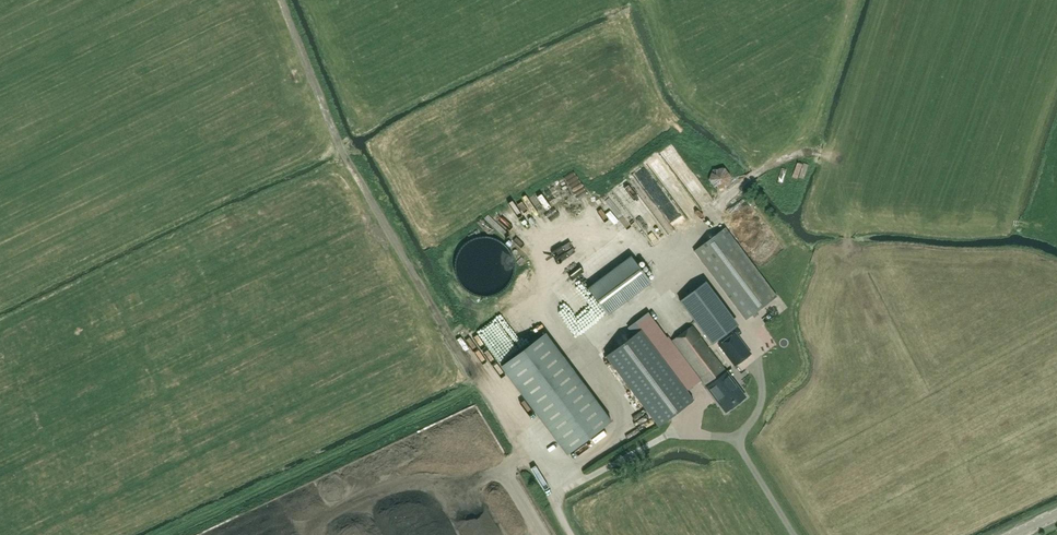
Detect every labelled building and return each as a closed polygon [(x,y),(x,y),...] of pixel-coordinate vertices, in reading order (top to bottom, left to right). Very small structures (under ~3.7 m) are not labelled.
[(641,172),(649,184),(655,180),(647,168),(641,172)] [(712,189),(729,188),(728,170),(711,171),(712,189)] [(702,185),(709,181),(704,173),(697,177),(702,185)] [(575,182),(462,267),(508,328),(621,243),(575,182)] [(638,205),(628,184),(615,190),(625,211),(638,205)] [(635,225),(624,233),(629,241),(641,234),(635,225)] [(746,319),(777,296),(725,227),(694,251),(746,319)] [(651,283),(631,256),(588,289),(608,315),(651,283)] [(712,344),(732,329),(700,285),(680,300),(712,344)] [(705,383),(724,369),(692,326),(671,340),(668,336),(667,337),(648,312),(628,327),(634,334),(606,355),(659,426),(694,400),(681,382),(695,371),(705,383)] [(568,454),(612,421),(545,333),(502,366),(568,454)] [(737,364),(751,353),(742,342),(735,333),(719,344),(735,365),(737,364)] [(492,382),(496,379),(487,369),(483,372),(492,382)] [(724,369),(705,383),(726,411),(745,396),(728,374),(724,369)]
